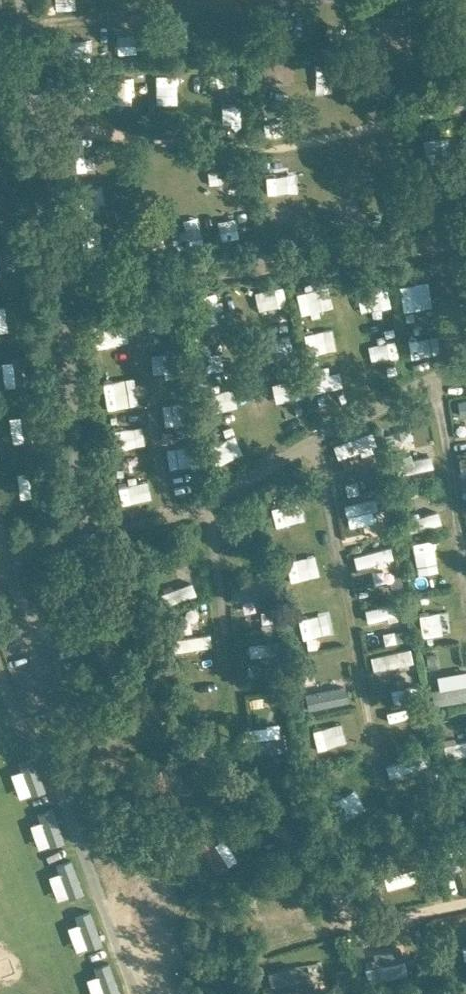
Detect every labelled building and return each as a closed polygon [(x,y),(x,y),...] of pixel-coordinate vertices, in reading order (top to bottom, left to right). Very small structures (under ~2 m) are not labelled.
[(409,8),(408,23),(428,24),(428,8),(409,8)] [(141,25),(123,28),(127,48),(144,44),(141,25)] [(343,85),(345,57),(327,56),(325,84),(343,85)] [(249,81),(248,65),(217,66),(218,83),(249,81)] [(276,66),(276,81),(302,80),(302,65),(276,66)] [(119,95),(139,98),(144,69),(124,66),(119,95)] [(190,85),(190,66),(174,66),(175,85),(190,85)] [(233,99),(233,113),(251,113),(251,98),(233,99)] [(290,106),(274,108),(274,119),(291,118),(290,106)] [(88,162),(109,162),(108,146),(87,147),(88,162)] [(229,154),(229,174),(240,174),(240,154),(229,154)] [(309,187),(308,171),(279,172),(279,188),(309,187)] [(9,179),(0,179),(0,195),(9,194),(9,179)] [(103,200),(115,200),(115,185),(102,185),(103,200)] [(357,190),(358,214),(373,213),(371,189),(357,190)] [(222,211),(251,221),(256,207),(227,197),(222,211)] [(284,201),(284,217),(311,216),(311,201),(284,201)] [(22,282),(18,267),(0,272),(0,288),(22,282)] [(417,269),(417,287),(443,288),(444,270),(417,269)] [(330,277),(311,280),(314,306),(334,304),(330,277)] [(214,287),(216,317),(233,316),(231,286),(214,287)] [(404,306),(404,289),(381,291),(382,308),(404,306)] [(272,312),(300,312),(300,292),(272,293),(272,312)] [(0,316),(0,325),(0,331),(27,330),(27,315),(0,316)] [(303,327),(286,328),(288,346),(305,345),(303,327)] [(350,330),(324,333),(327,354),(352,351),(350,330)] [(142,332),(124,333),(124,351),(142,350),(142,332)] [(237,357),(234,339),(217,342),(220,360),(237,357)] [(185,344),(172,346),(175,367),(188,365),(185,344)] [(38,360),(6,363),(8,379),(39,376),(38,360)] [(289,372),(294,391),(314,386),(309,367),(289,372)] [(149,377),(118,383),(122,405),(153,400),(149,377)] [(245,380),(230,386),(234,397),(249,392),(245,380)] [(177,416),(200,415),(200,397),(177,398),(177,416)] [(12,408),(13,422),(42,421),(41,407),(12,408)] [(362,456),(374,452),(371,442),(386,437),(382,425),(355,434),(362,456)] [(133,434),(135,449),(158,446),(156,430),(133,434)] [(207,430),(180,431),(181,459),(208,458),(207,430)] [(229,459),(246,458),(245,443),(228,444),(229,459)] [(417,453),(420,463),(446,457),(443,447),(417,453)] [(19,468),(47,466),(47,452),(18,454),(19,468)] [(136,483),(154,478),(149,459),(131,463),(136,483)] [(303,490),(288,490),(290,515),(304,514),(303,490)] [(357,497),(360,509),(385,504),(383,492),(357,497)] [(452,503),(432,508),(435,520),(455,516),(452,503)] [(436,557),(464,552),(460,531),(432,536),(436,557)] [(399,541),(367,546),(369,559),(401,554),(399,541)] [(243,594),(278,593),(277,573),(242,575),(243,594)] [(206,575),(183,579),(186,592),(209,587),(206,575)] [(455,608),(465,607),(465,594),(454,595),(455,608)] [(380,612),(410,610),(409,597),(379,599),(380,612)] [(281,648),(282,635),(262,634),(262,647),(281,648)] [(416,644),(385,647),(386,661),(417,659),(416,644)] [(451,679),(453,691),(465,689),(465,676),(451,679)] [(418,680),(404,682),(406,697),(420,694),(418,680)] [(403,769),(445,758),(442,746),(400,757),(403,769)] [(230,868),(242,863),(231,835),(220,839),(230,868)] [(413,866),(399,870),(403,881),(417,877),(413,866)] [(419,952),(396,958),(399,970),(422,965),(419,952)] [(307,984),(328,982),(328,974),(306,976),(307,984)]
